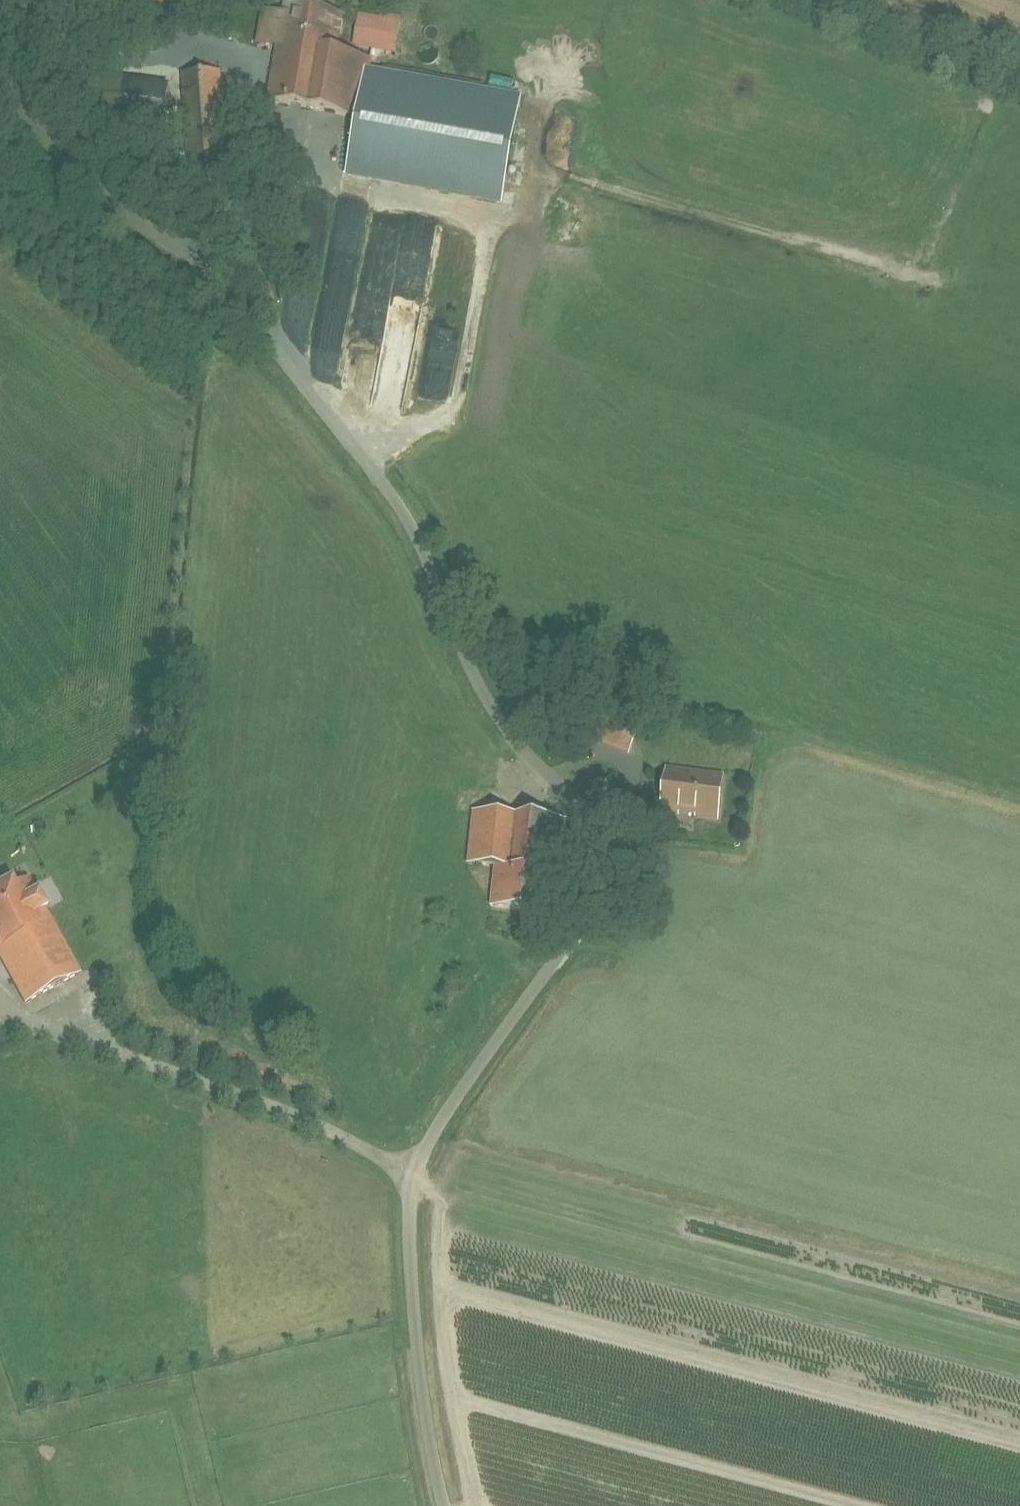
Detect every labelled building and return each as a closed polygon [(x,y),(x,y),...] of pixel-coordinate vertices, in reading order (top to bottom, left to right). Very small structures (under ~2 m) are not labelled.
[(171,11),(182,0),(161,0),(171,11)] [(356,117),(345,177),(502,205),(521,101),(381,76),(379,87),(367,84),(371,59),(336,52),(343,15),(324,12),(326,3),(311,0),(302,0),(301,8),(284,5),(268,101),(356,117)] [(353,46),(394,53),(399,21),(395,20),(396,16),(380,13),(380,18),(359,14),(353,46)] [(165,119),(170,83),(74,70),(67,119),(72,120),(71,130),(157,141),(159,136),(162,136),(164,118),(165,119)] [(191,214),(229,211),(220,72),(182,74),(191,214)] [(423,316),(429,286),(402,281),(397,312),(423,316)] [(338,376),(343,353),(324,349),(319,372),(338,376)] [(630,749),(642,719),(605,704),(593,734),(630,749)] [(667,770),(662,811),(716,818),(722,776),(667,770)] [(554,913),(566,821),(474,810),(469,862),(496,865),(491,905),(554,913)] [(81,973),(44,907),(47,905),(39,889),(35,891),(28,878),(15,886),(11,878),(0,885),(0,957),(26,1003),(81,973)]
